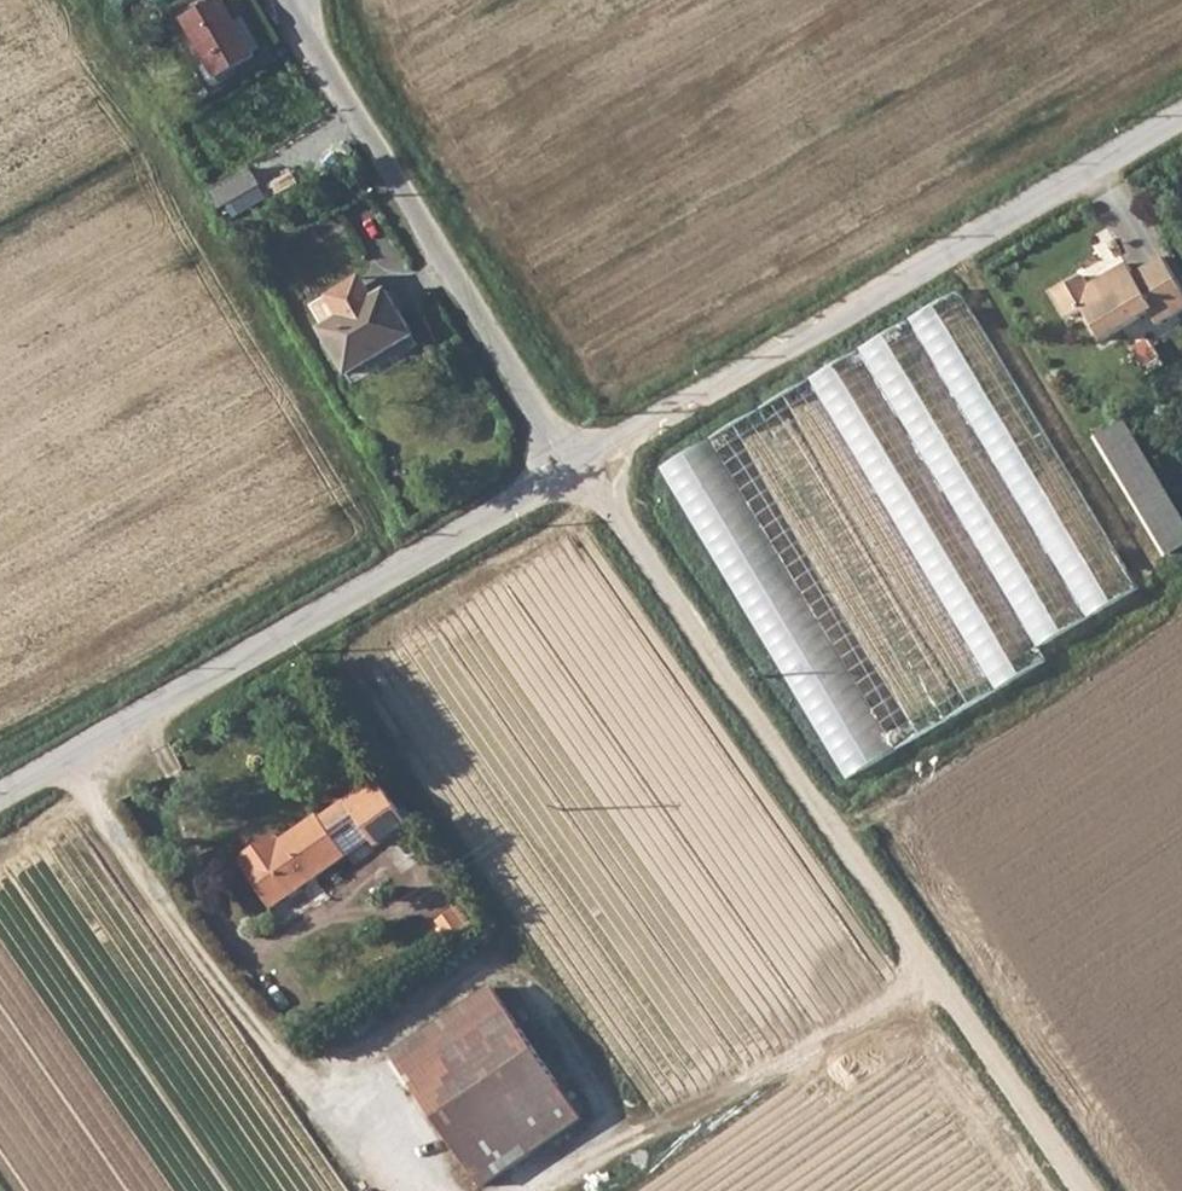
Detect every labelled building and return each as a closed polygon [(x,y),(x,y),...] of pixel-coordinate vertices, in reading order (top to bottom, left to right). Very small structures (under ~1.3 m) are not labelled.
[(215,79),(233,69),(252,57),(249,53),(232,26),(219,4),(212,8),(208,1),(192,11),(196,18),(182,27),(208,67),(215,79)] [(242,20),(232,26),(249,53),(258,47),(242,20)] [(237,76),(233,69),(215,79),(208,67),(201,72),(213,91),(237,76)] [(250,178),(210,201),(219,217),(259,194),(250,178)] [(1165,258),(1135,275),(1129,264),(1091,287),(1084,276),(1056,293),(1081,335),(1095,327),(1104,341),(1151,313),(1159,326),(1181,312),(1181,287),(1165,258)] [(364,283),(330,304),(343,325),(329,333),(323,337),(356,390),(422,350),(389,297),(377,304),(364,283)] [(1039,648),(1139,589),(961,290),(661,469),(847,781),(1047,661),(1039,648)] [(330,304),(316,313),(329,333),(343,325),(330,304)] [(1099,436),(1170,557),(1181,550),(1181,504),(1131,418),(1099,436)] [(272,910),(365,844),(335,803),(280,841),(275,834),(237,860),(272,910)] [(481,1188),(582,1119),(510,1014),(493,989),(393,1057),(481,1188)]
